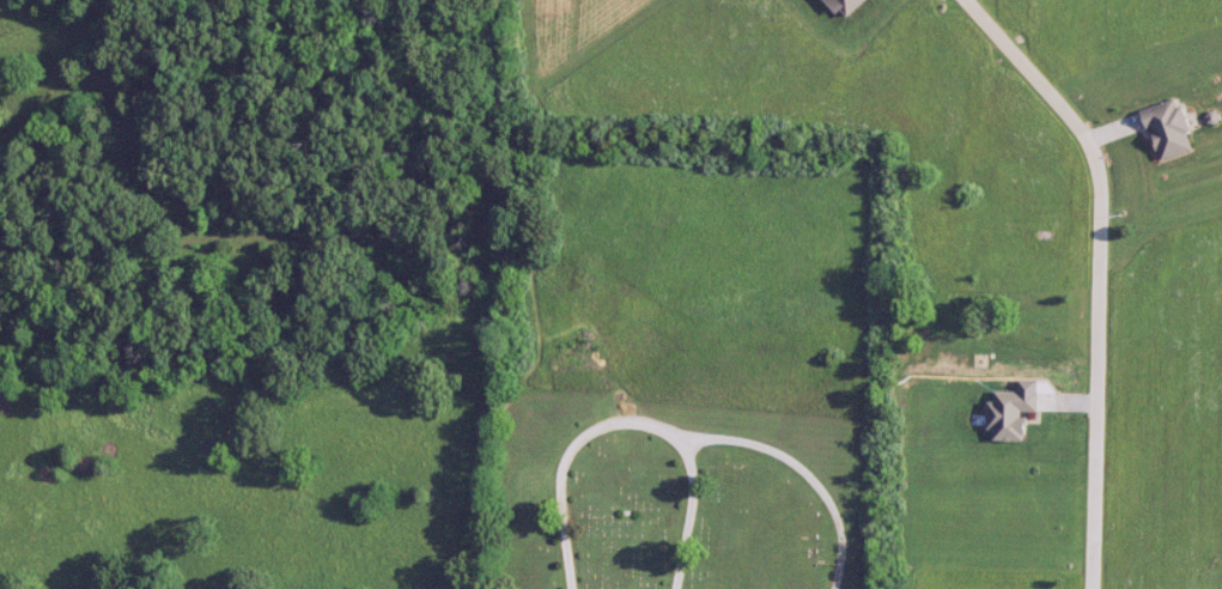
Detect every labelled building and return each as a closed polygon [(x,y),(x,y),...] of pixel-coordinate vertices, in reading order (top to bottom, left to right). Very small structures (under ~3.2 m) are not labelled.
[(1147,108),(1162,161),(1200,149),(1184,97),(1147,108)] [(1040,392),(992,392),(992,441),(1031,441),(1031,413),(1040,413),(1040,392)]
